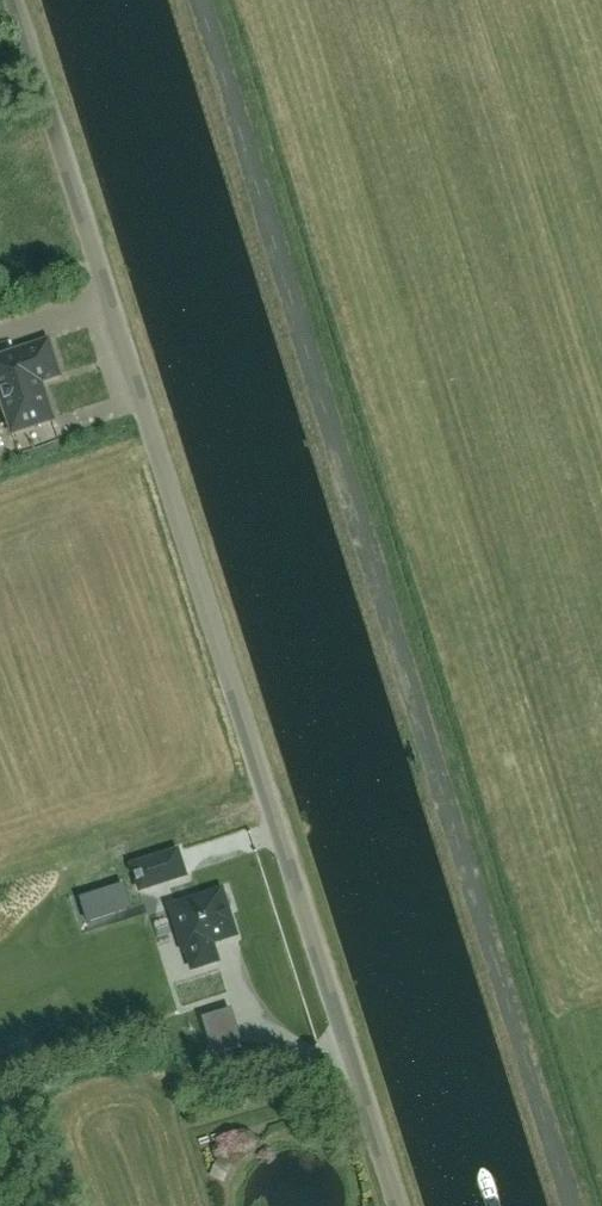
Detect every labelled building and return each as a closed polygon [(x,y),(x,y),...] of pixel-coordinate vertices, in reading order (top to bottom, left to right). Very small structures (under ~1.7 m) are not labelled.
[(58,374),(47,341),(0,357),(0,392),(14,433),(54,419),(41,380),(58,374)] [(178,851),(132,865),(135,872),(136,877),(140,890),(142,890),(156,885),(173,880),(183,877),(186,876),(178,851)] [(125,884),(112,888),(119,913),(132,909),(125,884)] [(222,890),(171,906),(185,952),(187,951),(193,969),(218,961),(212,943),(236,935),(228,909),(232,904),(229,896),(223,894),(222,890)]
